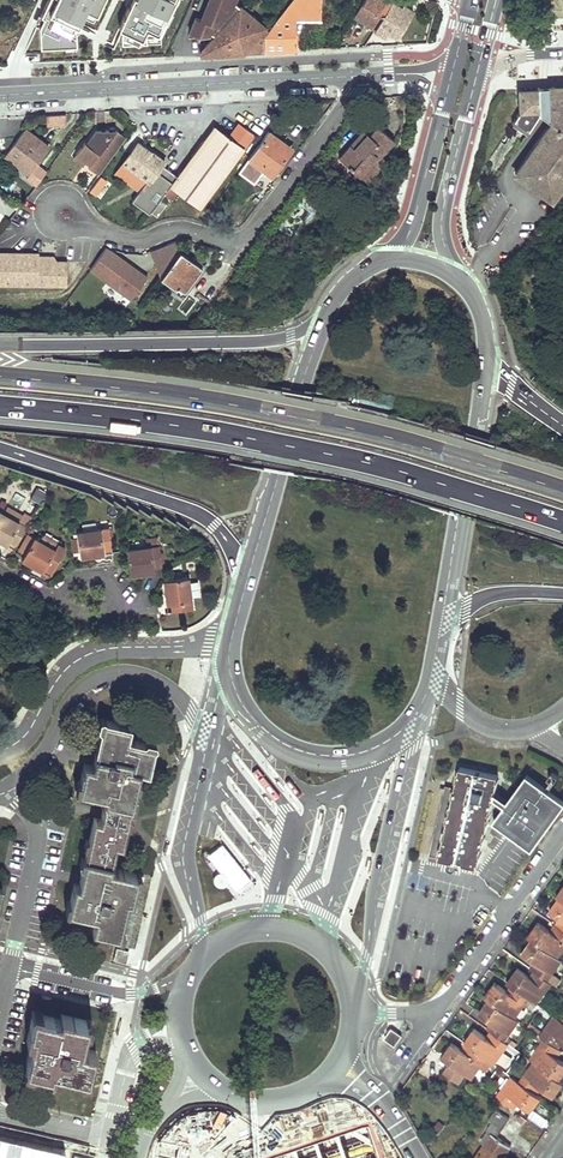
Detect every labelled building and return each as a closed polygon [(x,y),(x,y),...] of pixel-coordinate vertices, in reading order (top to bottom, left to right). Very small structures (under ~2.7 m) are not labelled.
[(167,0),(138,0),(131,19),(150,27),(148,32),(162,37),(175,3),(167,0)] [(218,35),(240,8),(233,2),(234,0),(210,0),(204,14),(199,12),(190,33),(200,36),(209,36),(211,32),(218,35)] [(268,31),(264,36),(263,52),(296,50),(295,21),(320,21),(320,14),(320,7),(321,0),(293,0),(268,31)] [(390,2),(387,0),(364,0),(354,16),(374,29),(390,2)] [(413,11),(408,8),(402,5),(401,7),(391,0),(390,2),(374,29),(385,35),(388,30),(398,36),(413,11)] [(264,36),(268,31),(240,8),(218,35),(201,55),(239,53),(263,52),(264,36)] [(150,27),(131,19),(129,24),(148,32),(150,27)] [(545,119),(551,123),(515,173),(550,200),(562,183),(562,86),(538,87),(539,115),(545,119)] [(45,113),(45,125),(66,124),(65,113),(45,113)] [(214,127),(171,185),(170,184),(164,193),(172,199),(178,190),(200,207),(253,134),(240,123),(229,137),(222,132),(214,127)] [(338,158),(347,166),(355,173),(352,177),(363,187),(378,170),(377,169),(386,160),(381,156),(393,142),(377,127),(369,136),(363,131),(338,158)] [(41,158),(43,160),(46,162),(54,152),(25,130),(5,156),(29,174),(41,158)] [(125,137),(115,130),(94,132),(86,144),(83,142),(75,154),(86,162),(87,159),(90,161),(92,162),(90,165),(88,167),(98,175),(125,137)] [(264,170),(268,173),(272,176),(290,152),(276,142),(278,139),(268,132),(249,158),(264,170)] [(174,180),(166,174),(159,169),(162,165),(159,163),(161,159),(138,143),(137,145),(134,143),(114,169),(133,183),(139,175),(146,180),(132,200),(150,213),(164,193),(170,184),(174,180)] [(86,162),(75,154),(72,157),(83,165),(86,162)] [(254,184),(264,170),(249,158),(238,173),(254,184)] [(318,175),(310,185),(325,195),(327,193),(319,187),(325,180),(318,175)] [(89,191),(92,193),(95,195),(106,181),(100,176),(89,191)] [(320,205),(323,201),(327,197),(325,195),(310,185),(308,183),(302,191),(306,194),(319,204),(320,205)] [(313,211),(319,204),(306,194),(300,201),(313,211)] [(130,299),(148,274),(105,244),(87,269),(130,299)] [(198,272),(194,269),(191,267),(194,262),(179,251),(160,278),(174,288),(176,287),(183,292),(198,272)] [(0,253),(0,285),(66,286),(66,262),(55,262),(38,262),(38,257),(38,254),(0,253)] [(202,267),(194,262),(191,267),(194,269),(198,272),(202,267)] [(9,539),(16,543),(26,526),(0,511),(0,539),(7,543),(9,539)] [(83,530),(97,529),(96,522),(82,524),(83,530)] [(73,552),(79,551),(80,555),(104,551),(103,547),(111,546),(109,527),(97,529),(83,530),(76,531),(77,537),(71,538),(73,552)] [(54,548),(57,543),(44,535),(41,540),(54,548)] [(33,536),(21,558),(43,570),(45,566),(52,570),(65,547),(57,543),(54,548),(41,540),(33,536)] [(147,546),(158,544),(157,536),(146,538),(147,546)] [(158,544),(147,546),(126,548),(128,559),(130,573),(154,570),(153,564),(161,563),(158,544)] [(52,570),(45,566),(43,570),(42,571),(49,575),(52,570)] [(192,607),(190,595),(188,581),(188,575),(163,579),(166,602),(171,602),(172,610),(192,607)] [(199,594),(197,579),(188,581),(190,595),(199,594)] [(103,717),(100,718),(98,725),(100,728),(104,726),(106,719),(105,719),(103,717)] [(122,845),(131,806),(127,805),(129,798),(133,797),(133,796),(135,787),(139,786),(140,780),(138,777),(139,769),(148,771),(154,746),(145,744),(144,741),(127,737),(129,731),(130,725),(106,719),(104,726),(100,728),(92,764),(83,762),(79,780),(82,781),(80,790),(104,795),(99,818),(93,816),(90,828),(89,836),(85,838),(83,846),(86,847),(84,856),(81,855),(80,864),(79,865),(82,867),(78,883),(73,882),(69,899),(73,903),(71,910),(94,916),(91,929),(116,935),(118,926),(121,925),(127,900),(132,901),(136,883),(134,880),(135,873),(110,867),(116,844),(122,845)] [(543,768),(535,762),(530,768),(538,774),(543,768)] [(495,788),(496,788),(499,779),(497,779),(498,775),(460,766),(459,770),(455,770),(456,778),(457,779),(455,787),(454,786),(452,795),(454,795),(452,803),(450,802),(449,806),(451,807),(450,810),(449,810),(447,819),(448,819),(446,827),(444,827),(442,836),(444,836),(443,844),(441,843),(439,852),(440,852),(439,856),(470,863),(469,869),(475,871),(477,860),(479,861),(481,853),(479,853),(481,845),(483,845),(485,836),(483,836),(485,828),(487,829),(489,819),(487,819),(488,816),(490,816),(491,811),(489,811),(490,808),(492,808),(494,800),(492,799),(493,796),(494,796),(496,791),(494,791),(495,788)] [(493,820),(532,848),(562,805),(562,799),(527,773),(507,800),(505,803),(493,820)] [(452,795),(454,786),(446,784),(445,788),(429,853),(439,856),(440,852),(439,852),(441,843),(443,844),(444,836),(442,836),(444,827),(446,827),(448,819),(447,819),(449,810),(450,810),(451,807),(449,806),(450,802),(452,803),(454,795),(452,795)] [(496,791),(494,796),(505,803),(507,800),(496,791)] [(127,805),(131,806),(134,807),(136,798),(133,796),(133,797),(129,798),(127,805)] [(226,886),(234,894),(250,880),(219,842),(203,855),(216,872),(213,879),(215,885),(220,888),(226,886)] [(559,896),(549,911),(558,917),(562,921),(562,898),(559,896)] [(71,910),(73,903),(69,899),(67,900),(64,910),(67,912),(71,910)] [(549,929),(553,932),(557,926),(560,928),(562,924),(562,921),(558,917),(549,929)] [(532,938),(558,957),(562,950),(562,930),(560,928),(557,926),(553,932),(549,929),(538,921),(528,935),(532,938)] [(534,970),(537,972),(547,979),(562,960),(558,957),(532,938),(522,952),(534,960),(537,963),(533,969),(534,970)] [(113,959),(125,962),(128,950),(116,947),(113,959)] [(534,960),(529,966),(533,969),(537,963),(534,960)] [(511,984),(515,987),(537,1003),(552,982),(547,979),(537,972),(532,978),(529,976),(517,967),(507,981),(511,984)] [(485,996),(489,998),(515,1017),(525,1004),(533,1009),(537,1003),(515,987),(511,993),(507,990),(495,981),(485,996)] [(511,984),(507,990),(511,993),(515,987),(511,984)] [(490,1030),(493,1033),(505,1041),(519,1020),(515,1017),(489,998),(479,1013),(490,1021),(494,1024),(490,1030)] [(51,1073),(52,1071),(52,1069),(79,1075),(80,1072),(88,1074),(94,1049),(81,1046),(85,1030),(83,1025),(84,1019),(60,1014),(59,1018),(42,1014),(40,1016),(31,1014),(27,1034),(26,1039),(30,1040),(24,1065),(33,1067),(34,1069),(51,1073)] [(544,1038),(554,1045),(559,1038),(562,1041),(562,1042),(562,1021),(554,1015),(542,1032),(536,1027),(534,1031),(540,1035),(544,1038)] [(490,1021),(486,1027),(490,1030),(494,1024),(490,1021)] [(401,1035),(392,1028),(385,1038),(394,1044),(401,1035)] [(505,1041),(493,1033),(489,1038),(486,1036),(474,1028),(464,1042),(468,1045),(471,1047),(486,1058),(494,1063),(495,1062),(503,1051),(508,1043),(505,1041)] [(533,1061),(559,1080),(562,1074),(562,1060),(557,1056),(554,1054),(558,1047),(557,1047),(554,1045),(544,1038),(529,1058),(533,1061)] [(472,1078),(486,1058),(471,1047),(467,1053),(464,1051),(452,1042),(442,1057),(472,1078)] [(504,1068),(512,1057),(503,1051),(495,1062),(504,1068)] [(559,1080),(533,1061),(519,1081),(533,1091),(538,1085),(542,1087),(554,1095),(562,1082),(559,1080)] [(537,1094),(533,1091),(519,1081),(511,1075),(496,1096),(511,1106),(516,1099),(519,1102),(531,1110),(541,1096),(537,1094)] [(537,1094),(542,1087),(538,1085),(533,1091),(537,1094)] [(516,1099),(511,1106),(514,1108),(519,1102),(516,1099)] [(492,1122),(487,1129),(488,1130),(492,1133),(484,1144),(474,1157),(501,1157),(511,1145),(497,1135),(509,1118),(496,1109),(488,1119),(492,1122)] [(520,1112),(509,1117),(514,1128),(525,1123),(520,1112)] [(492,1133),(488,1130),(480,1141),(484,1144),(492,1133)] [(0,1142),(0,1157),(78,1157),(0,1142)]
